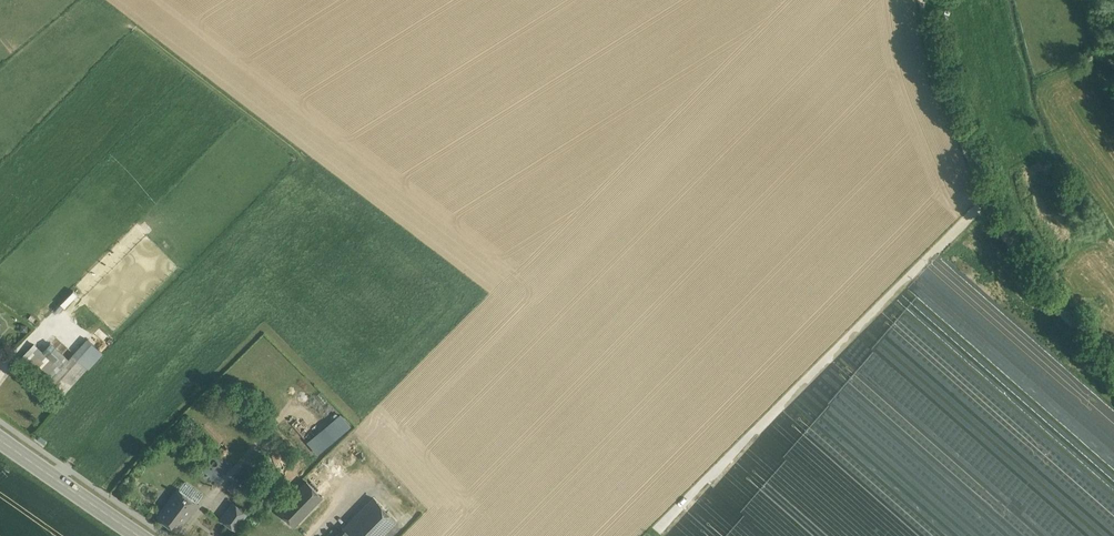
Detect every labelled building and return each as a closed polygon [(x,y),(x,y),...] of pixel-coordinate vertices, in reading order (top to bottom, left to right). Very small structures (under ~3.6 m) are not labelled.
[(73,352),(88,368),(104,353),(89,337),(73,352)] [(73,356),(49,383),(59,391),(83,365),(73,356)] [(343,412),(308,440),(318,454),(353,426),(343,412)] [(331,456),(278,510),(297,529),(325,500),(322,497),(347,472),(331,456)] [(219,471),(210,464),(202,475),(210,482),(219,471)] [(234,478),(228,487),(235,493),(242,484),(234,478)] [(178,489),(158,516),(177,530),(197,503),(178,489)] [(237,529),(250,510),(234,499),(221,517),(237,529)] [(341,532),(345,535),(381,535),(396,520),(374,499),(341,532)] [(297,529),(304,535),(310,535),(336,509),(325,500),(297,529)]
